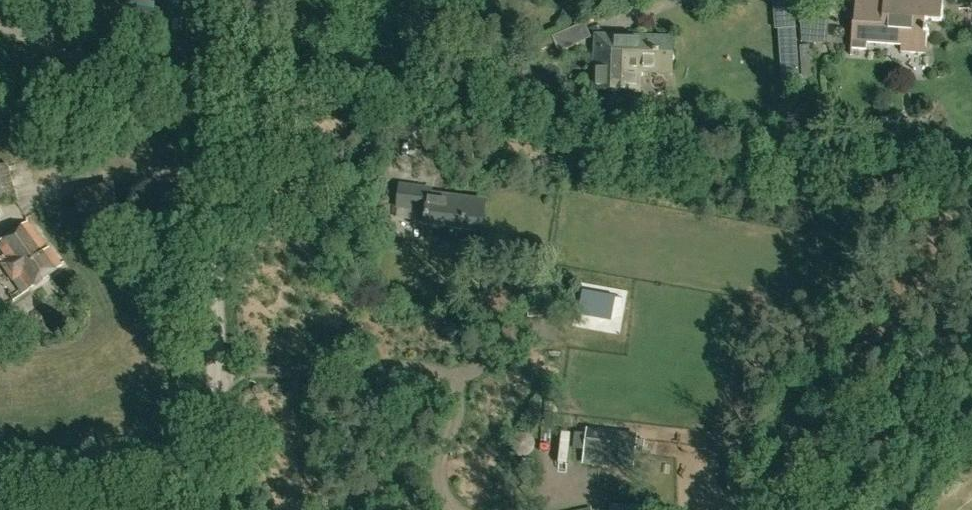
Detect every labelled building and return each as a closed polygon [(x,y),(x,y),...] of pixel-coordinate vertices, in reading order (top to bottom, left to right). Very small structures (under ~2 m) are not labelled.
[(796,25),(794,0),(774,0),(776,27),(778,26),(796,25)] [(856,23),(852,23),(850,48),(865,50),(866,43),(901,46),(901,53),(925,55),(927,28),(924,28),(925,20),(941,22),(942,0),(940,0),(855,0),(854,15),(857,15),(856,23)] [(796,25),(778,26),(779,42),(782,79),(799,77),(797,41),(796,25)] [(827,39),(828,27),(805,25),(804,38),(827,39)] [(674,38),(594,35),(593,90),(640,92),(640,71),(673,72),(674,38)] [(0,165),(0,203),(18,198),(8,163),(0,165)] [(427,209),(425,225),(481,232),(485,202),(430,195),(431,187),(400,183),(398,205),(427,209)] [(49,247),(46,249),(27,222),(0,241),(0,248),(8,259),(1,264),(13,281),(19,277),(28,289),(61,266),(49,247)] [(543,308),(529,309),(529,316),(543,315),(543,308)] [(638,434),(587,428),(583,464),(634,470),(638,434)]
